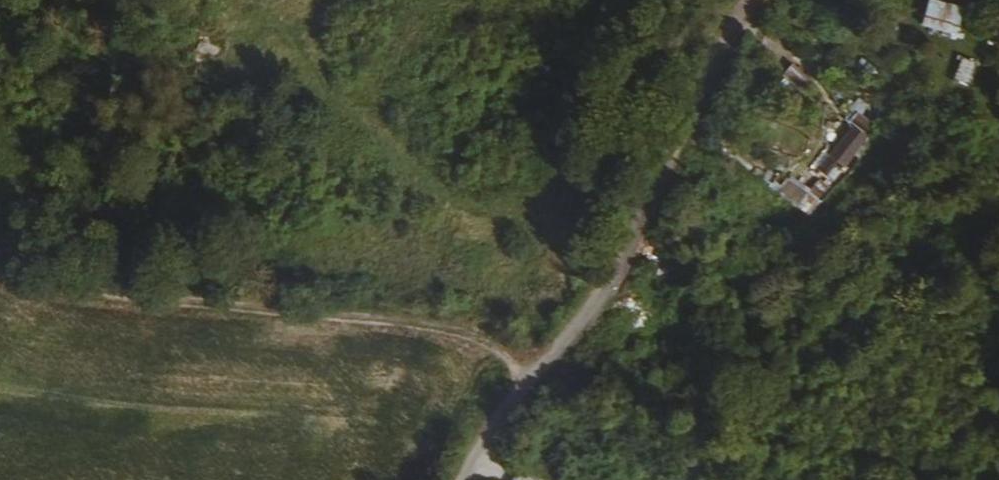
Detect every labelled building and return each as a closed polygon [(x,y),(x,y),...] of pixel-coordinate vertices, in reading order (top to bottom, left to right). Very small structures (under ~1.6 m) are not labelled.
[(955,36),(963,8),(938,0),(926,0),(919,26),(955,36)] [(967,81),(973,62),(963,58),(956,77),(967,81)] [(853,126),(831,154),(843,163),(865,135),(853,126)] [(832,162),(822,175),(829,180),(839,168),(832,162)] [(788,174),(775,193),(808,215),(830,184),(818,176),(809,189),(788,174)] [(795,225),(778,245),(790,254),(807,233),(795,225)]
